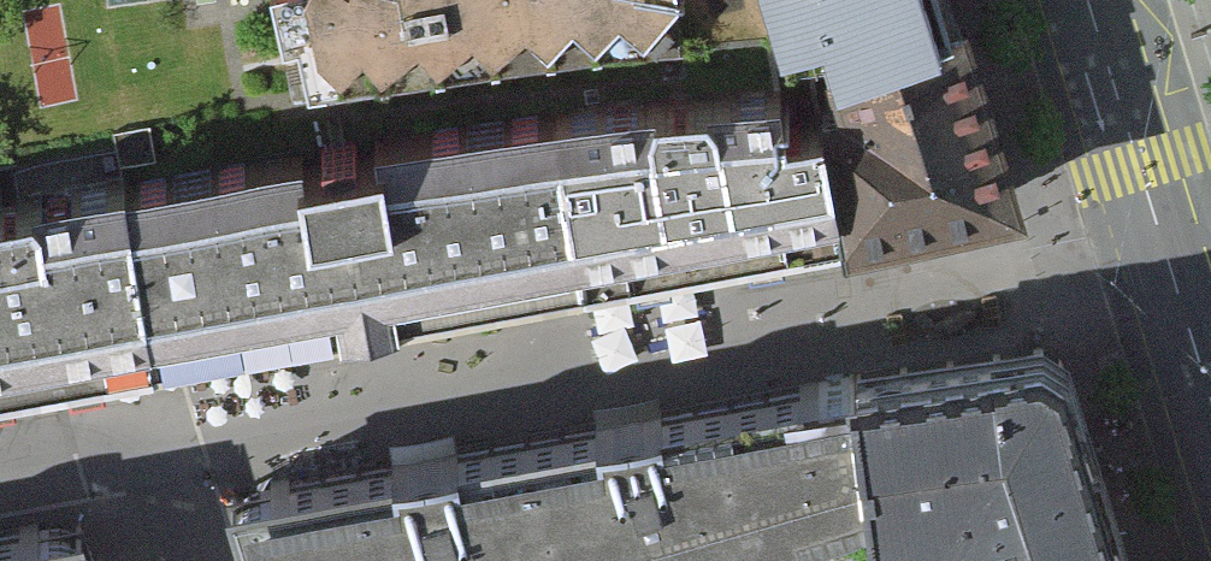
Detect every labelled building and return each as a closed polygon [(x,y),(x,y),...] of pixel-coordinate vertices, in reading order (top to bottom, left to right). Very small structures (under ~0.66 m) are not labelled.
[(312,49),(336,67),(357,47),(374,65),(408,32),(436,60),(468,26),(492,51),(522,21),(544,41),(568,13),(590,37),(619,10),(650,31),(677,0),(301,0),(312,49)] [(824,39),(948,0),(811,0),(824,39)] [(821,95),(847,226),(1016,189),(950,0),(948,0),(824,39),(836,91),(821,95)] [(781,61),(121,162),(155,354),(847,226),(821,95),(788,101),(781,61)] [(0,184),(0,381),(155,354),(121,162),(0,184)] [(231,499),(251,560),(1146,560),(1079,348),(231,499)] [(85,541),(0,555),(0,560),(90,560),(85,541)]
